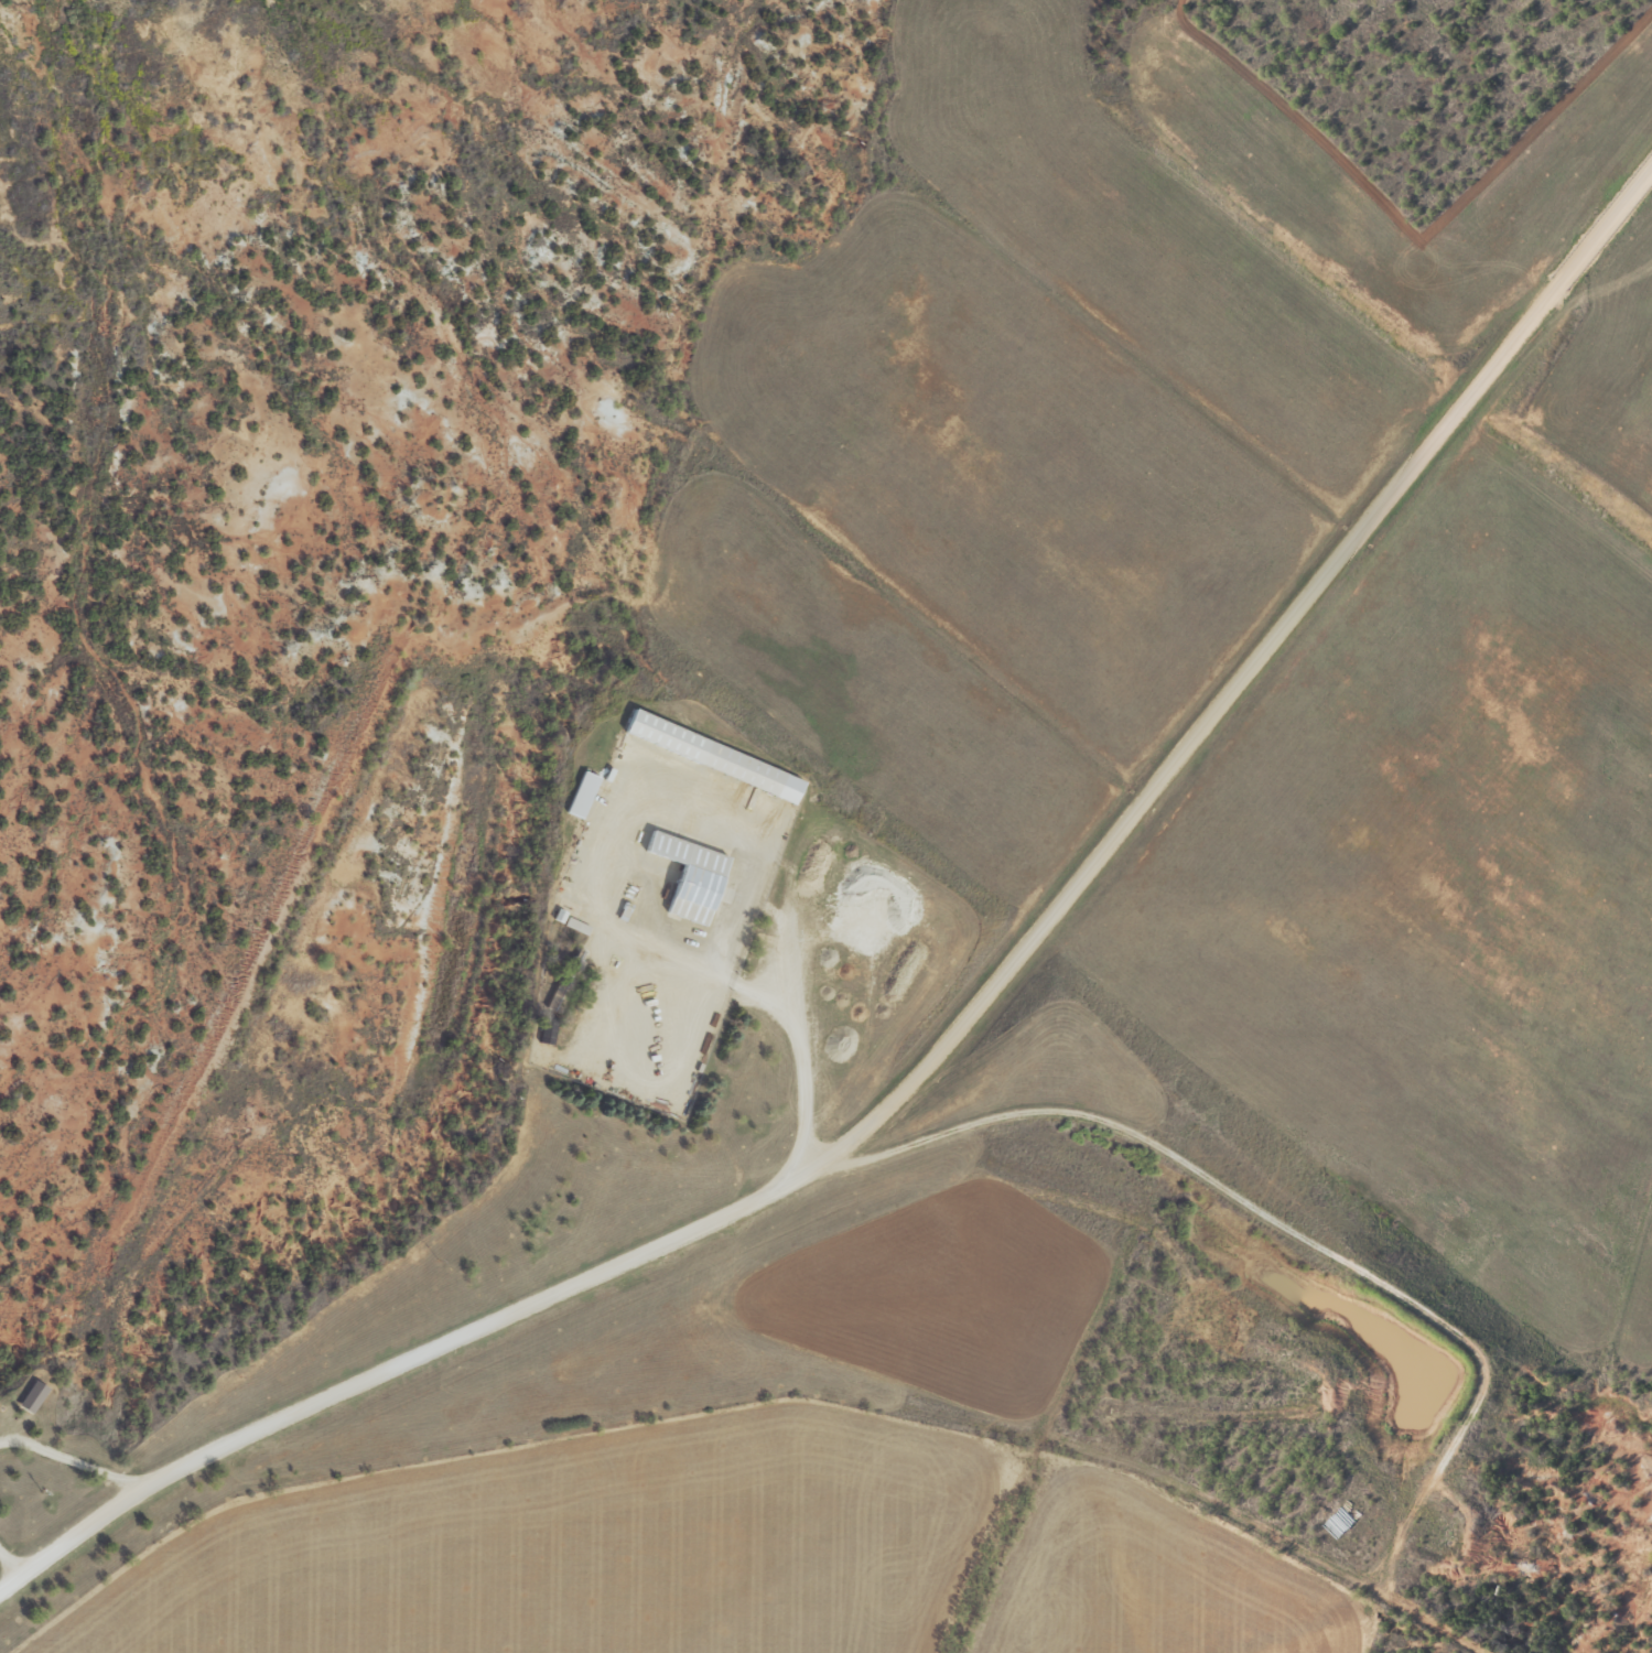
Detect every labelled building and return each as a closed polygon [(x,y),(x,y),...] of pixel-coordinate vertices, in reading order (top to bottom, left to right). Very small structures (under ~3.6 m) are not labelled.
[(803,803),(812,778),(633,713),(623,739),(803,803)] [(589,822),(602,778),(582,772),(568,816),(589,822)] [(735,858),(653,832),(646,853),(684,865),(668,915),(712,929),(735,858)] [(592,930),(572,919),(568,927),(588,937),(592,930)] [(23,1409),(37,1417),(53,1391),(39,1382),(23,1409)]
